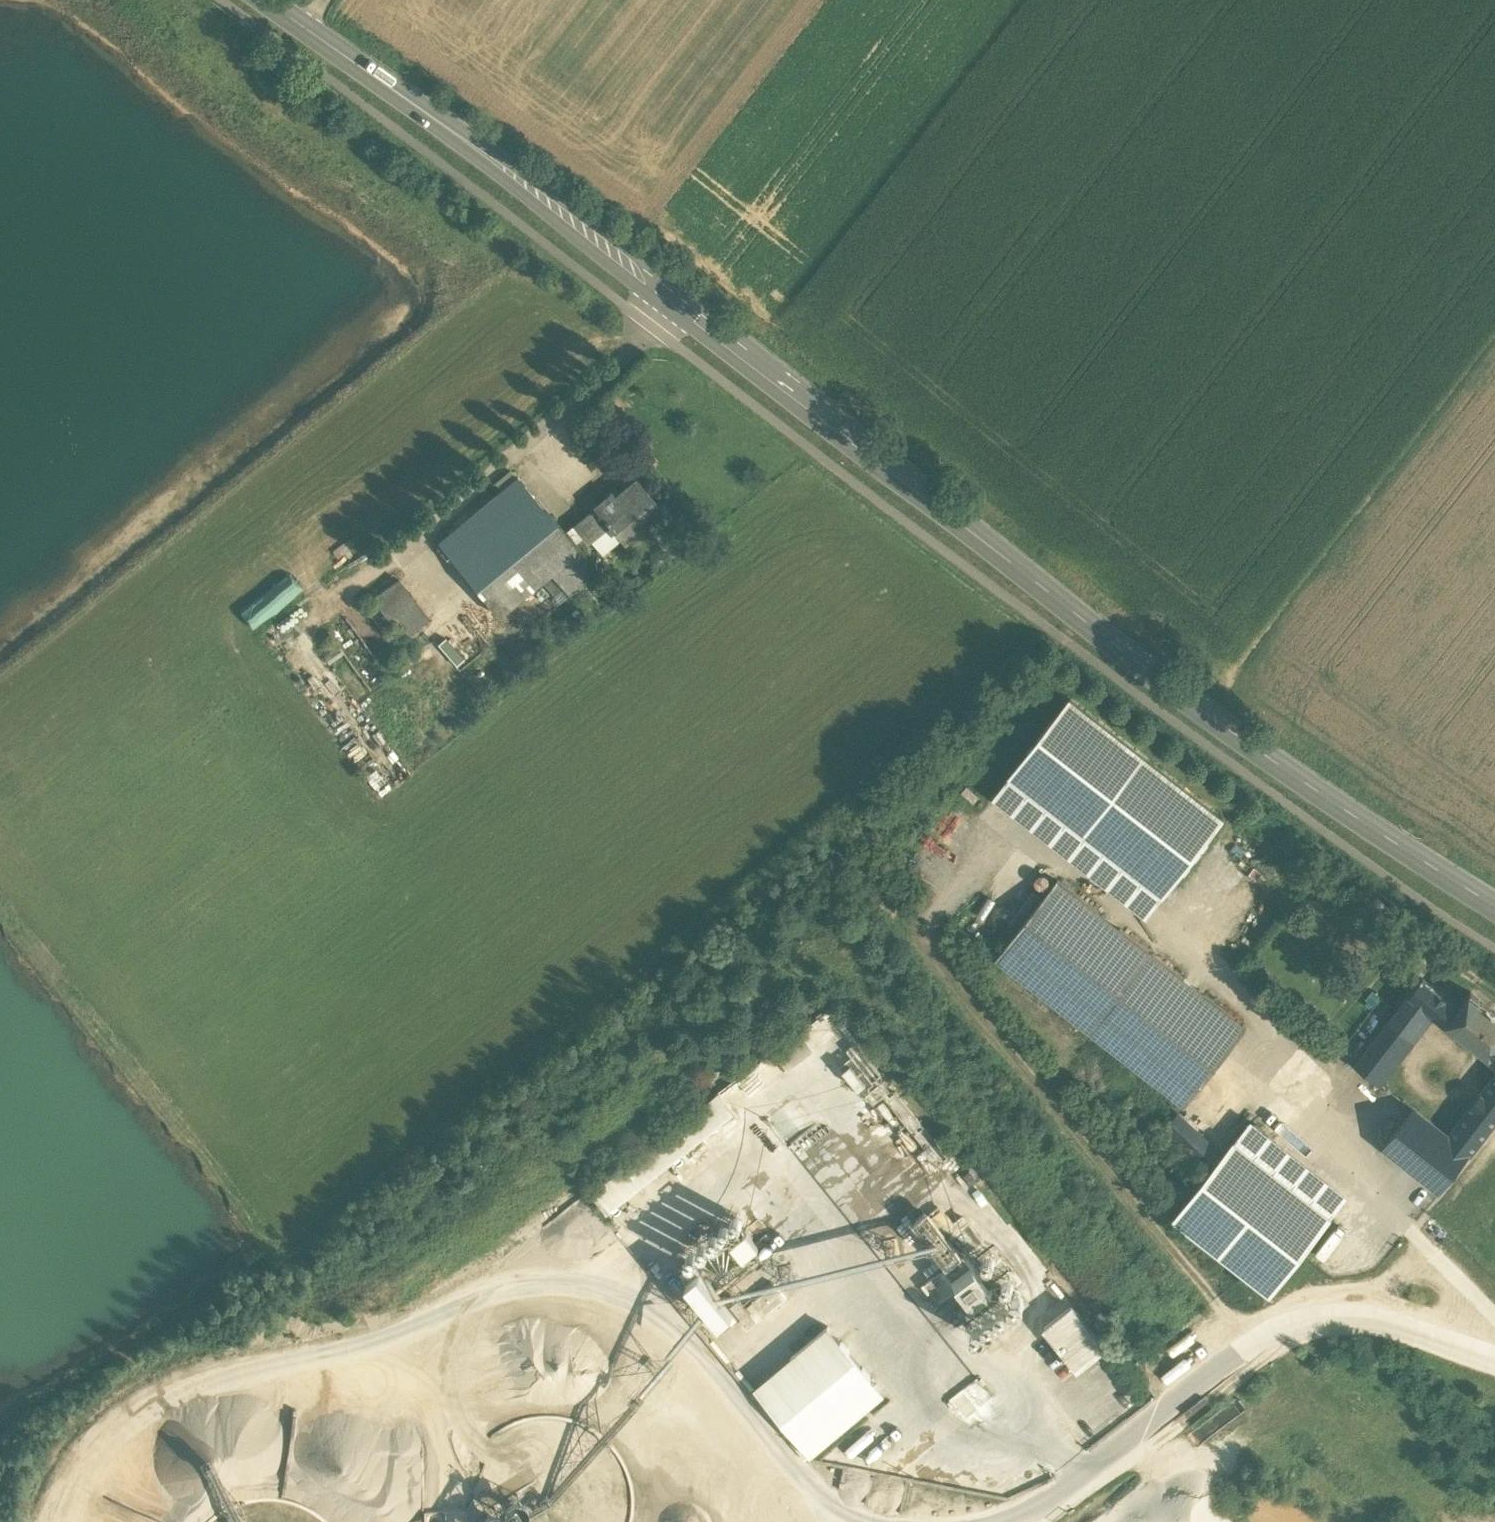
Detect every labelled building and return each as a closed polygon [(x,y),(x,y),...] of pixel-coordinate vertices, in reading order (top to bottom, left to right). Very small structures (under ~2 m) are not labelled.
[(501,491),(438,543),(496,613),(539,578),(548,570),(576,547),(564,533),(518,477),(517,478),(510,470),(494,483),(501,491)] [(636,479),(615,497),(611,493),(594,507),(595,508),(609,525),(620,538),(641,520),(644,523),(661,508),(636,479)] [(595,508),(572,527),(586,544),(609,525),(595,508)] [(586,544),(572,527),(564,533),(576,547),(579,550),(586,544)] [(576,547),(548,570),(569,595),(597,572),(579,550),(576,547)] [(569,595),(548,570),(539,578),(560,602),(569,595)] [(422,623),(392,584),(372,598),(402,637),(422,623)] [(456,663),(464,656),(446,637),(439,643),(456,663)] [(1223,818),(1070,698),(1010,775),(1163,895),(1223,818)] [(1247,1027),(1057,879),(996,958),(1185,1106),(1247,1027)] [(1459,1006),(1423,977),(1409,994),(1430,1010),(1446,1023),(1459,1006)] [(1471,991),(1459,1006),(1446,1023),(1489,1056),(1494,1049),(1494,1010),(1471,991)] [(1409,994),(1355,1064),(1377,1078),(1430,1010),(1409,994)] [(855,1041),(842,1025),(834,1031),(847,1047),(855,1041)] [(801,1031),(776,1050),(788,1066),(813,1047),(801,1031)] [(881,1073),(856,1041),(847,1048),(873,1080),(881,1073)] [(866,1082),(851,1063),(844,1069),(859,1088),(866,1082)] [(739,1076),(723,1089),(730,1098),(746,1086),(739,1076)] [(1450,1136),(1471,1152),(1494,1121),(1494,1078),(1450,1136)] [(882,1080),(866,1093),(874,1102),(890,1089),(882,1080)] [(921,1122),(896,1090),(887,1097),(913,1129),(921,1122)] [(719,1091),(593,1191),(606,1208),(733,1108),(719,1091)] [(1450,1136),(1414,1107),(1384,1145),(1441,1190),(1471,1152),(1450,1136)] [(1218,1158),(1175,1116),(1164,1128),(1208,1169),(1218,1158)] [(949,1157),(924,1125),(915,1132),(941,1164),(949,1157)] [(1234,1141),(1174,1218),(1270,1294),(1330,1217),(1234,1141)] [(926,1146),(918,1153),(931,1169),(939,1163),(926,1146)] [(976,1177),(970,1170),(964,1175),(970,1182),(976,1177)] [(958,1208),(939,1223),(929,1209),(913,1221),(946,1266),(941,1270),(956,1289),(970,1307),(993,1290),(964,1253),(982,1239),(958,1208)] [(743,1221),(743,1219),(743,1217),(741,1215),(739,1214),(737,1213),(735,1214),(733,1215),(732,1217),(731,1219),(732,1221),(733,1223),(735,1225),(737,1225),(740,1225),(741,1223),(743,1221)] [(721,1226),(720,1228),(720,1231),(722,1233),(724,1234),(726,1234),(728,1234),(730,1233),(732,1231),(732,1228),(732,1226),(730,1224),(728,1223),(726,1222),(724,1223),(722,1224),(721,1226)] [(709,1235),(709,1237),(709,1240),(711,1242),(713,1243),(715,1243),(717,1243),(719,1242),(721,1240),(721,1237),(721,1235),(719,1233),(717,1232),(715,1232),(713,1232),(711,1233),(709,1235)] [(759,1247),(747,1232),(732,1245),(735,1249),(731,1253),(736,1259),(741,1256),(744,1259),(750,1255),(758,1265),(766,1260),(757,1249),(759,1247)] [(709,1249),(710,1247),(709,1244),(708,1242),(706,1241),(704,1241),(702,1241),(700,1243),(698,1245),(698,1247),(698,1249),(700,1251),(702,1252),(704,1253),(706,1252),(708,1251),(709,1249)] [(698,1258),(699,1256),(698,1254),(697,1252),(695,1251),(693,1250),(691,1250),(689,1251),(688,1253),(687,1255),(688,1258),(689,1260),(691,1261),(693,1261),(693,1262),(695,1261),(697,1260),(698,1258)] [(996,1259),(996,1257),(996,1255),(994,1253),(993,1252),(990,1251),(988,1252),(986,1253),(985,1255),(984,1257),(985,1260),(986,1262),(988,1263),(990,1263),(993,1263),(995,1261),(996,1259)] [(725,1294),(722,1297),(693,1262),(681,1272),(726,1327),(741,1314),(731,1302),(725,1294)] [(941,1270),(926,1282),(941,1301),(956,1289),(941,1270)] [(1014,1284),(1015,1281),(1014,1279),(1013,1277),(1011,1276),(1009,1275),(1006,1276),(1004,1277),(1003,1279),(1003,1281),(1003,1284),(1005,1286),(1006,1287),(1009,1287),(1011,1287),(1013,1286),(1014,1284)] [(775,1282),(753,1299),(766,1314),(787,1297),(775,1282)] [(995,1289),(976,1304),(982,1312),(1001,1297),(995,1289)] [(1012,1298),(1012,1300),(1012,1302),(1014,1304),(1015,1305),(1017,1305),(1019,1305),(1021,1304),(1022,1302),(1023,1300),(1022,1298),(1021,1296),(1019,1295),(1017,1295),(1015,1295),(1014,1296),(1012,1298)] [(754,1315),(739,1296),(731,1302),(741,1314),(747,1321),(754,1315)] [(1010,1312),(1010,1310),(1009,1308),(1008,1306),(1007,1305),(1004,1304),(1002,1305),(1001,1306),(1000,1308),(999,1310),(1000,1312),(1001,1314),(1003,1315),(1005,1315),(1007,1315),(1008,1314),(1010,1312)] [(1106,1346),(1072,1304),(1044,1327),(1078,1369),(1106,1346)] [(987,1318),(986,1320),(987,1322),(988,1323),(990,1325),(992,1325),(994,1325),(996,1323),(997,1322),(997,1320),(997,1318),(996,1316),(994,1315),(992,1314),(990,1315),(988,1316),(987,1318)] [(984,1332),(984,1329),(984,1327),(983,1326),(981,1325),(979,1324),(977,1325),(975,1326),(974,1328),(973,1330),(974,1332),(975,1333),(977,1335),(979,1335),(981,1334),(983,1333),(984,1332)] [(841,1339),(767,1402),(798,1440),(857,1390),(872,1377),(841,1339)] [(857,1390),(798,1440),(811,1455),(869,1405),(857,1390)] [(1235,1400),(1195,1433),(1203,1443),(1243,1410),(1235,1400)] [(478,1517),(481,1521),(511,1521),(529,1511),(518,1492),(478,1517)]
